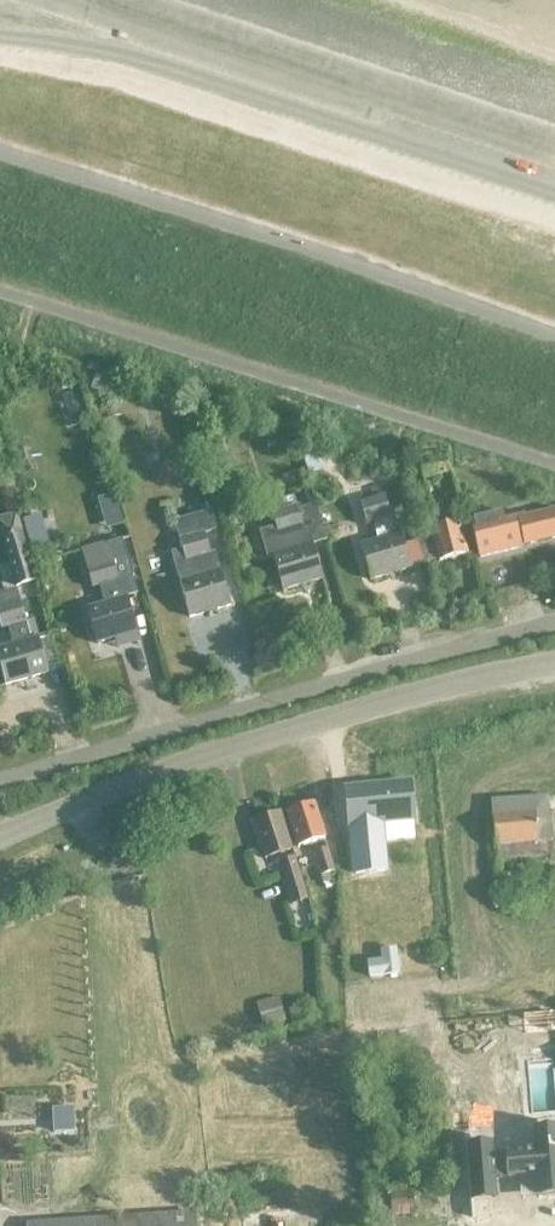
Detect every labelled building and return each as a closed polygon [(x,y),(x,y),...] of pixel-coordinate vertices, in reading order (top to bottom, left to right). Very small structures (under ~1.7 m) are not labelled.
[(94,377),(89,391),(104,396),(109,382),(94,377)] [(313,545),(326,541),(316,505),(298,510),(294,497),(282,500),(285,510),(271,514),(275,527),(259,532),(267,560),(272,558),(282,591),(323,580),(313,545)] [(382,498),(358,504),(364,524),(372,522),(388,517),(382,498)] [(439,562),(467,556),(459,522),(437,527),(432,505),(419,508),(425,531),(431,529),(439,562)] [(470,520),(479,559),(520,549),(519,547),(524,546),(524,547),(554,539),(554,510),(524,517),(523,514),(502,520),(501,512),(470,520)] [(181,552),(171,554),(179,583),(189,618),(230,606),(220,571),(215,554),(211,555),(206,536),(205,535),(215,532),(210,512),(173,522),(181,552)] [(36,581),(17,514),(0,519),(0,538),(14,587),(36,581)] [(40,516),(21,521),(30,553),(49,547),(40,516)] [(378,541),(360,546),(370,581),(410,569),(401,534),(389,538),(386,531),(375,536),(378,541)] [(106,545),(82,551),(87,569),(92,589),(99,587),(102,600),(104,605),(86,610),(96,645),(137,633),(127,598),(135,596),(131,578),(120,541),(106,545)] [(0,607),(0,626),(1,630),(8,628),(13,646),(0,649),(0,668),(5,686),(48,674),(44,657),(56,653),(51,635),(39,639),(30,641),(19,601),(0,607)] [(409,784),(344,790),(348,827),(350,827),(355,875),(385,872),(380,824),(413,821),(409,784)] [(547,797),(491,801),(495,846),(496,861),(551,856),(550,842),(551,842),(547,797)] [(324,839),(313,804),(287,812),(298,848),(324,839)] [(293,851),(281,813),(252,822),(264,860),(293,851)] [(334,872),(327,849),(313,853),(321,876),(331,873),(334,872)] [(308,900),(295,858),(279,863),(292,905),(308,900)] [(331,873),(321,876),(323,884),(334,880),(331,873)] [(381,960),(366,962),(368,977),(398,973),(395,948),(380,950),(381,960)] [(279,996),(256,1003),(263,1026),(286,1020),(279,996)] [(523,1034),(554,1031),(554,1022),(554,1013),(522,1016),(523,1034)] [(468,1146),(470,1181),(494,1179),(507,1178),(507,1179),(518,1178),(520,1177),(522,1192),(524,1192),(524,1189),(531,1189),(531,1190),(537,1189),(537,1196),(553,1194),(554,1194),(554,1129),(532,1131),(534,1151),(492,1154),(491,1144),(468,1146)] [(414,1198),(420,1197),(419,1192),(401,1193),(401,1195),(390,1196),(391,1216),(415,1214),(414,1198)] [(440,1209),(427,1210),(428,1225),(464,1223),(461,1193),(439,1195),(440,1209)] [(31,1225),(196,1225),(196,1215),(110,1221),(51,1225),(31,1225)]
